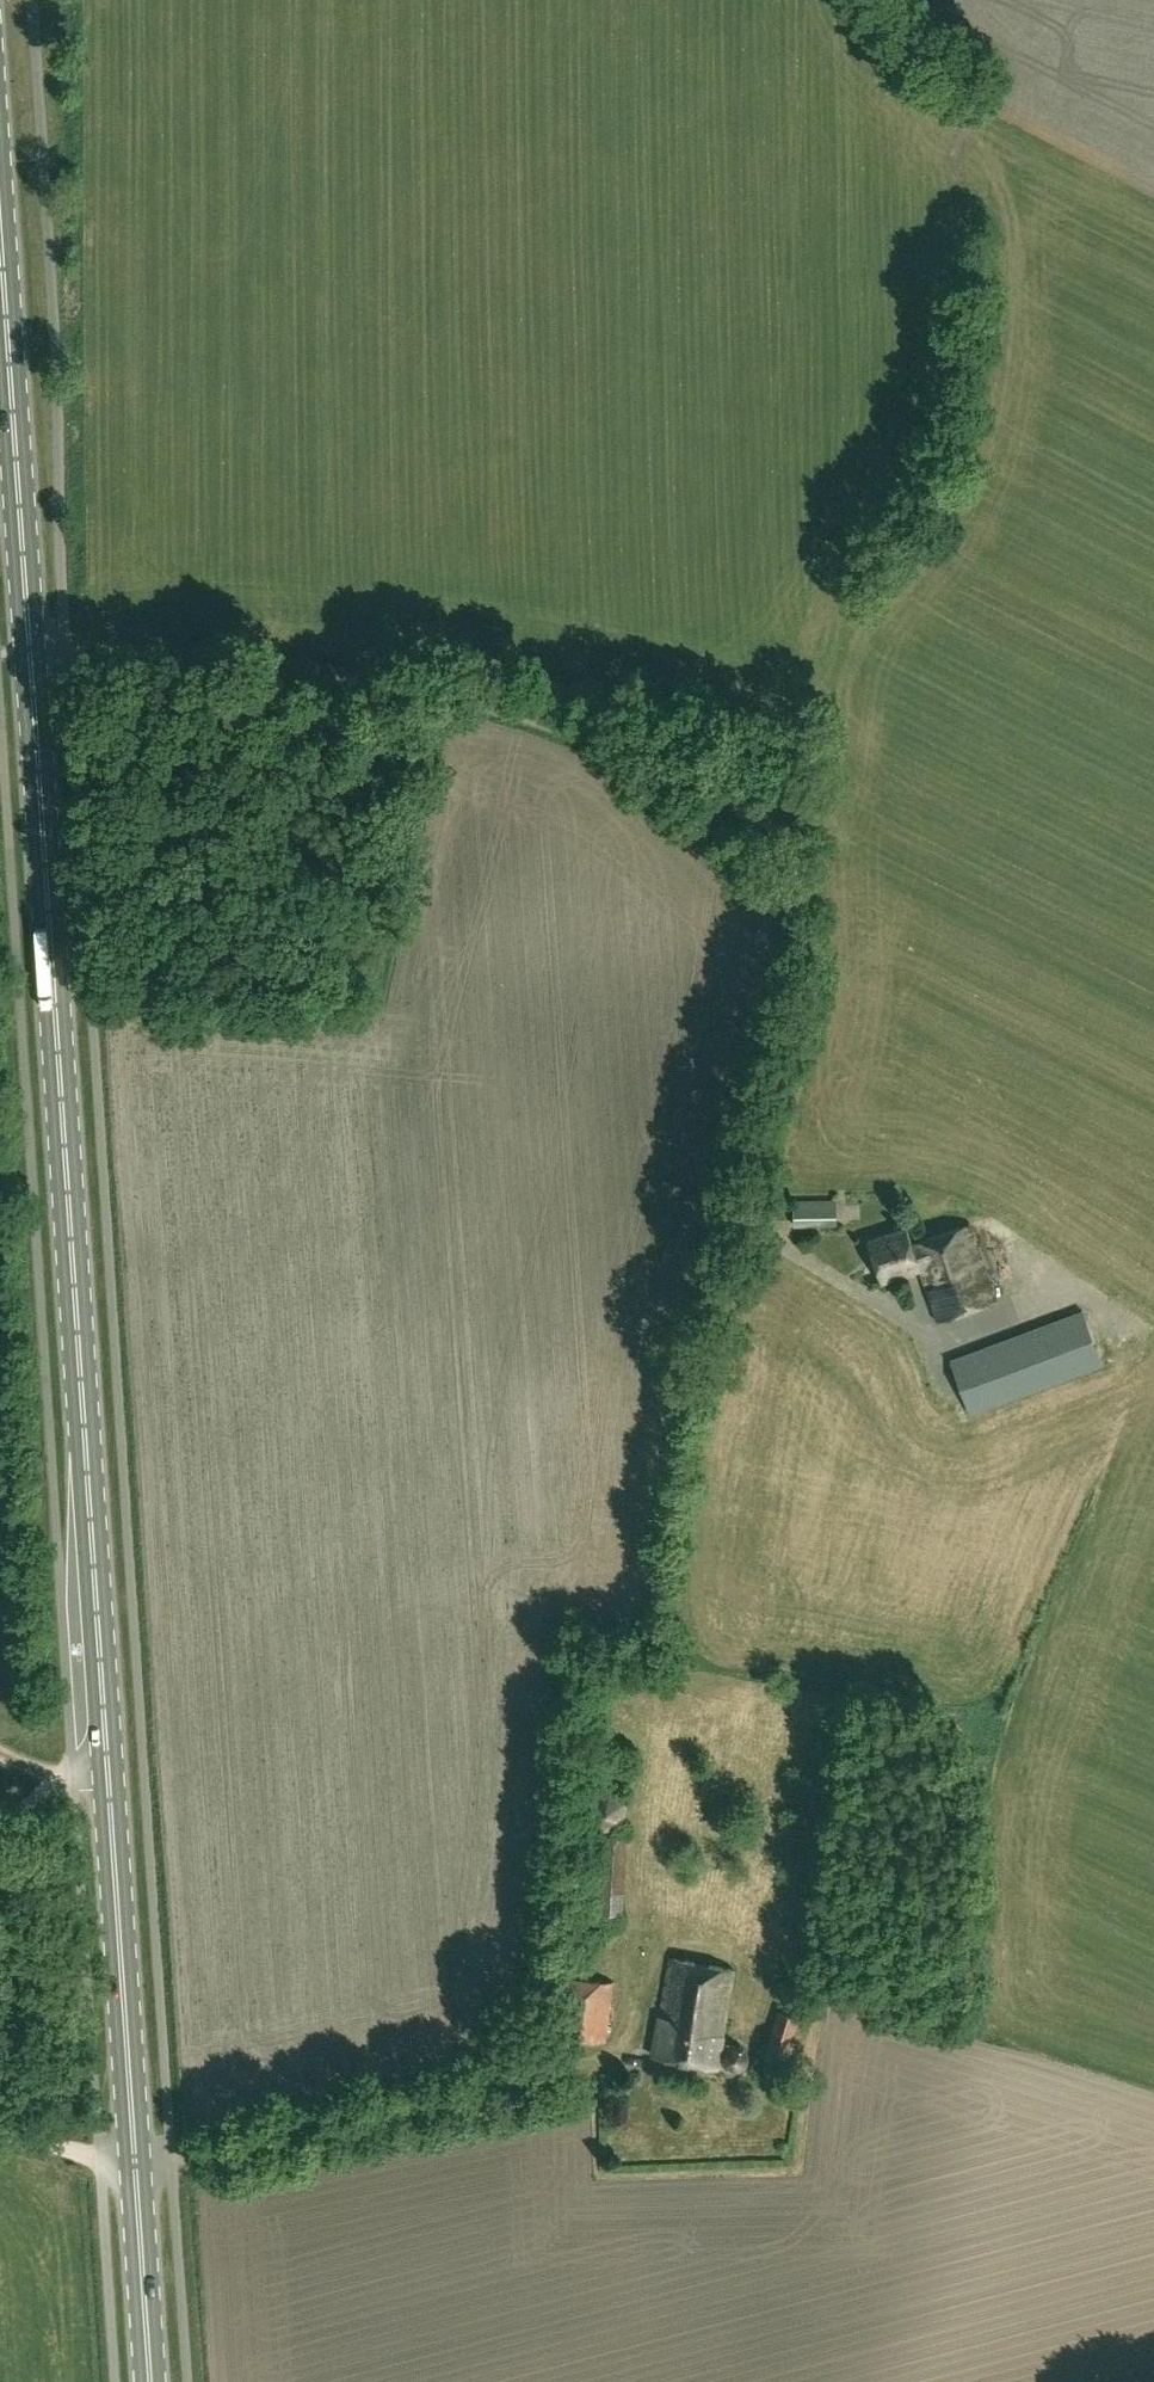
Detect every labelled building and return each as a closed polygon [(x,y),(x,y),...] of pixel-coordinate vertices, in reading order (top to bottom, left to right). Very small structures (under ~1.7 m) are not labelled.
[(794,1226),(837,1225),(837,1199),(793,1200),(794,1226)] [(971,1221),(911,1241),(906,1227),(868,1239),(882,1281),(920,1268),(937,1321),(997,1302),(971,1221)] [(1103,1363),(1083,1310),(951,1360),(972,1413),(1103,1363)] [(586,1818),(604,1833),(592,1832),(587,1910),(625,1912),(629,1834),(606,1833),(629,1824),(630,1801),(612,1785),(587,1793),(586,1818)] [(735,1970),(670,1959),(654,2057),(719,2068),(735,1970)] [(614,1983),(560,1975),(553,2038),(607,2042),(614,1983)] [(802,2019),(778,2011),(764,2053),(786,2062),(802,2019)] [(748,2057),(748,2056),(748,2054),(747,2053),(747,2052),(746,2050),(746,2049),(744,2047),(741,2045),(740,2045),(738,2044),(736,2044),(733,2045),(731,2045),(730,2046),(728,2048),(727,2049),(726,2051),(725,2053),(725,2054),(725,2056),(725,2057),(725,2058),(726,2060),(726,2061),(728,2063),(729,2064),(731,2066),(733,2067),(735,2067),(738,2067),(740,2067),(742,2065),(743,2065),(744,2064),(746,2061),(747,2060),(747,2059),(748,2057)]
